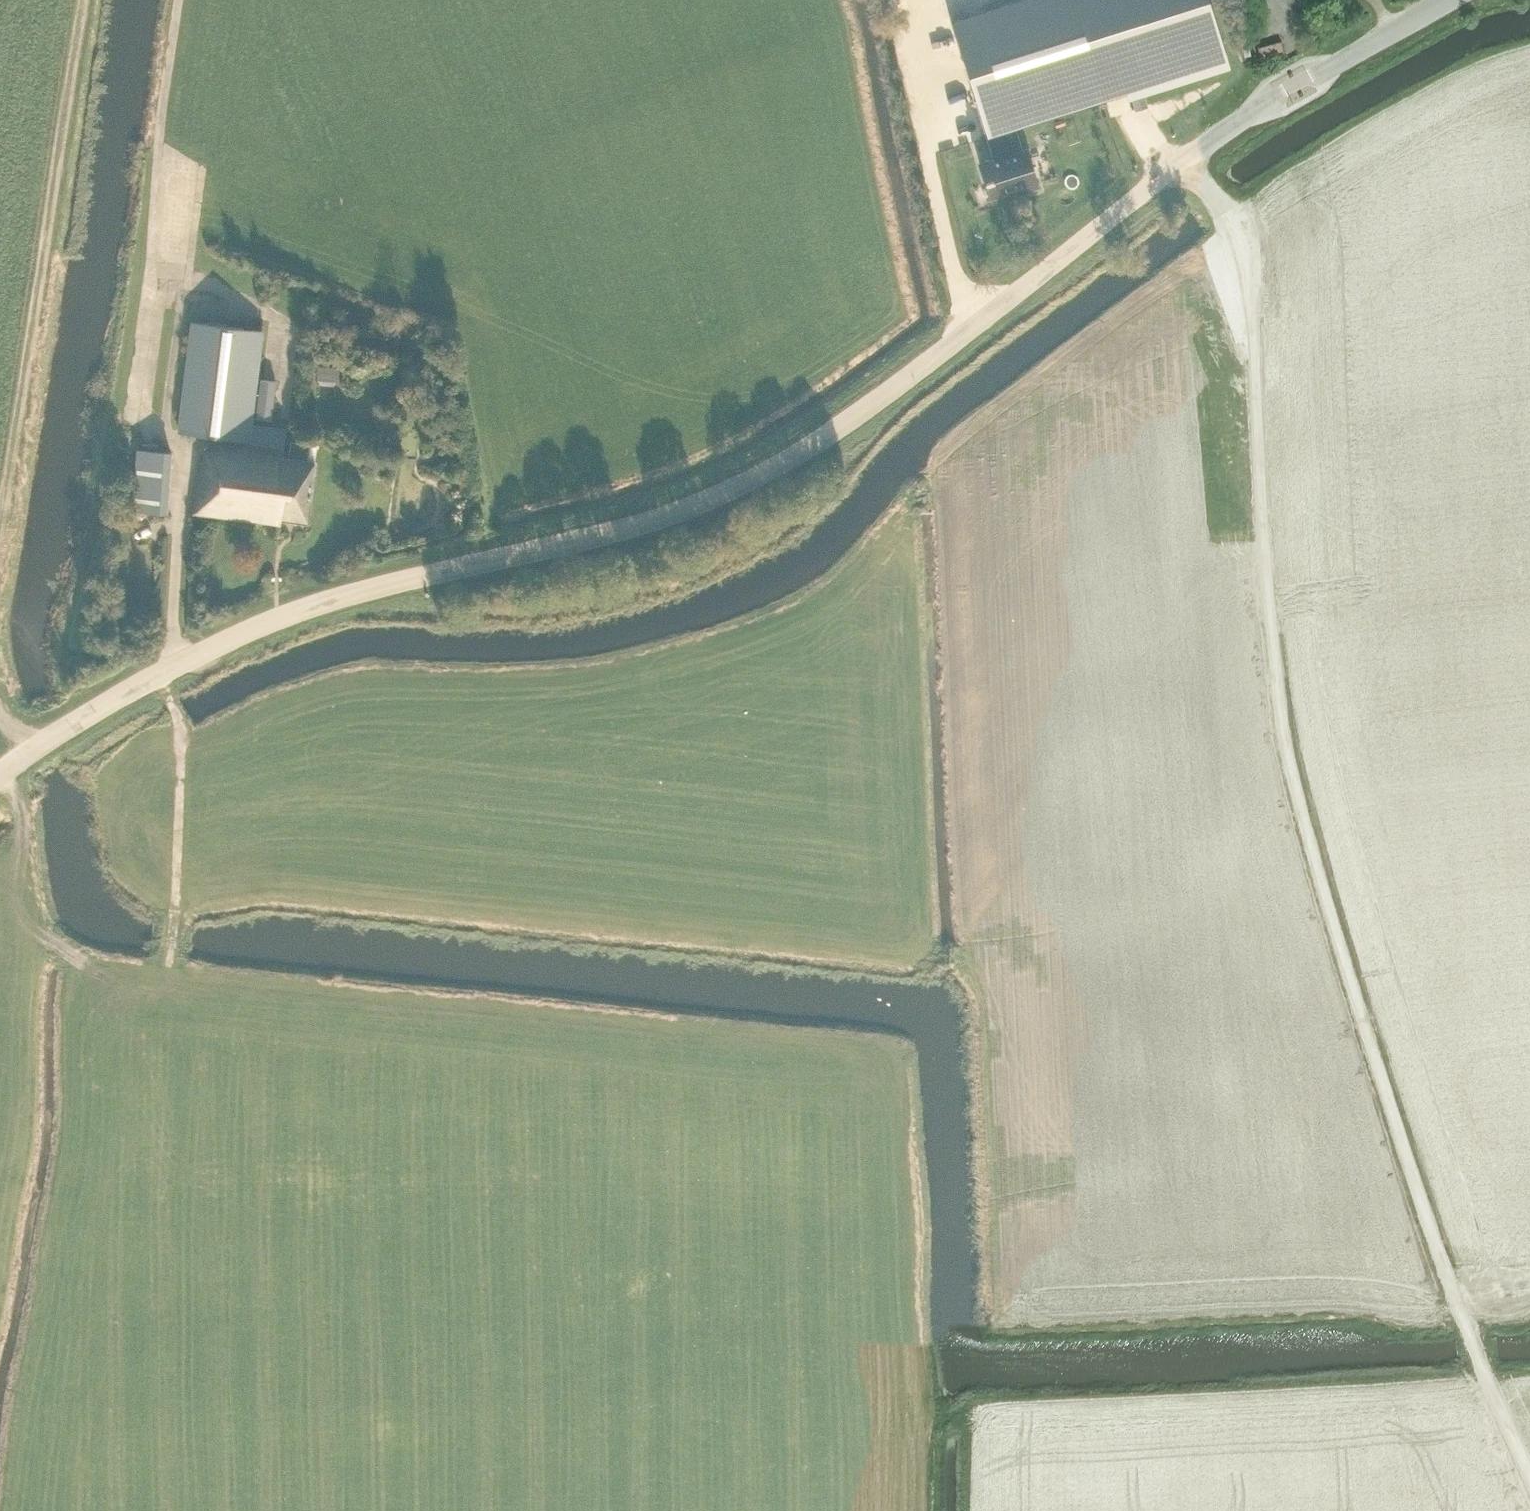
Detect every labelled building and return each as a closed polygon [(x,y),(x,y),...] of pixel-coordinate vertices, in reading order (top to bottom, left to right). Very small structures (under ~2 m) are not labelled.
[(985,137),(1014,128),(1125,93),(1128,100),(1225,69),(1203,0),(1015,0),(949,21),(975,101),(973,101),(985,137)] [(1131,100),(1133,110),(1146,106),(1143,96),(1131,100)] [(1021,149),(1014,128),(985,137),(992,161),(979,165),(985,183),(990,181),(995,195),(995,196),(1015,189),(1017,194),(1036,187),(1025,150),(1022,151),(1021,149)] [(261,331),(232,327),(192,322),(178,431),(206,435),(203,461),(200,461),(193,514),(279,525),(280,519),(306,522),(314,461),(306,460),(308,444),(290,441),(288,458),(282,457),(286,430),(250,425),(261,331)] [(336,382),(337,368),(317,367),(316,380),(336,382)] [(260,380),(255,419),(270,420),(275,382),(260,380)] [(137,450),(133,510),(166,513),(170,453),(137,450)]
